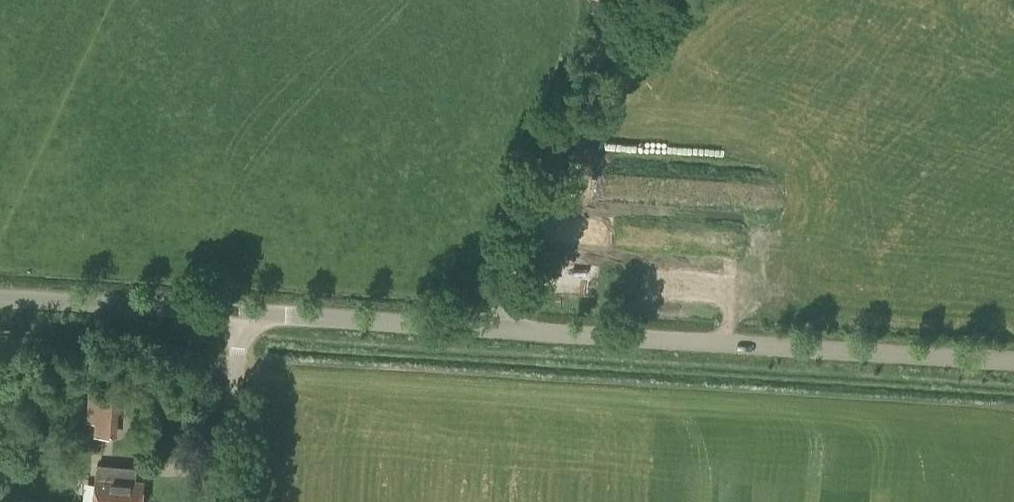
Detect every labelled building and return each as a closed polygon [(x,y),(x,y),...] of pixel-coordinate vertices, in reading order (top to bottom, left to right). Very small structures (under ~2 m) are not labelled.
[(120,416),(123,374),(99,373),(96,415),(120,416)] [(94,501),(142,501),(144,480),(135,480),(136,477),(138,477),(139,469),(136,469),(136,467),(97,463),(94,501)]
